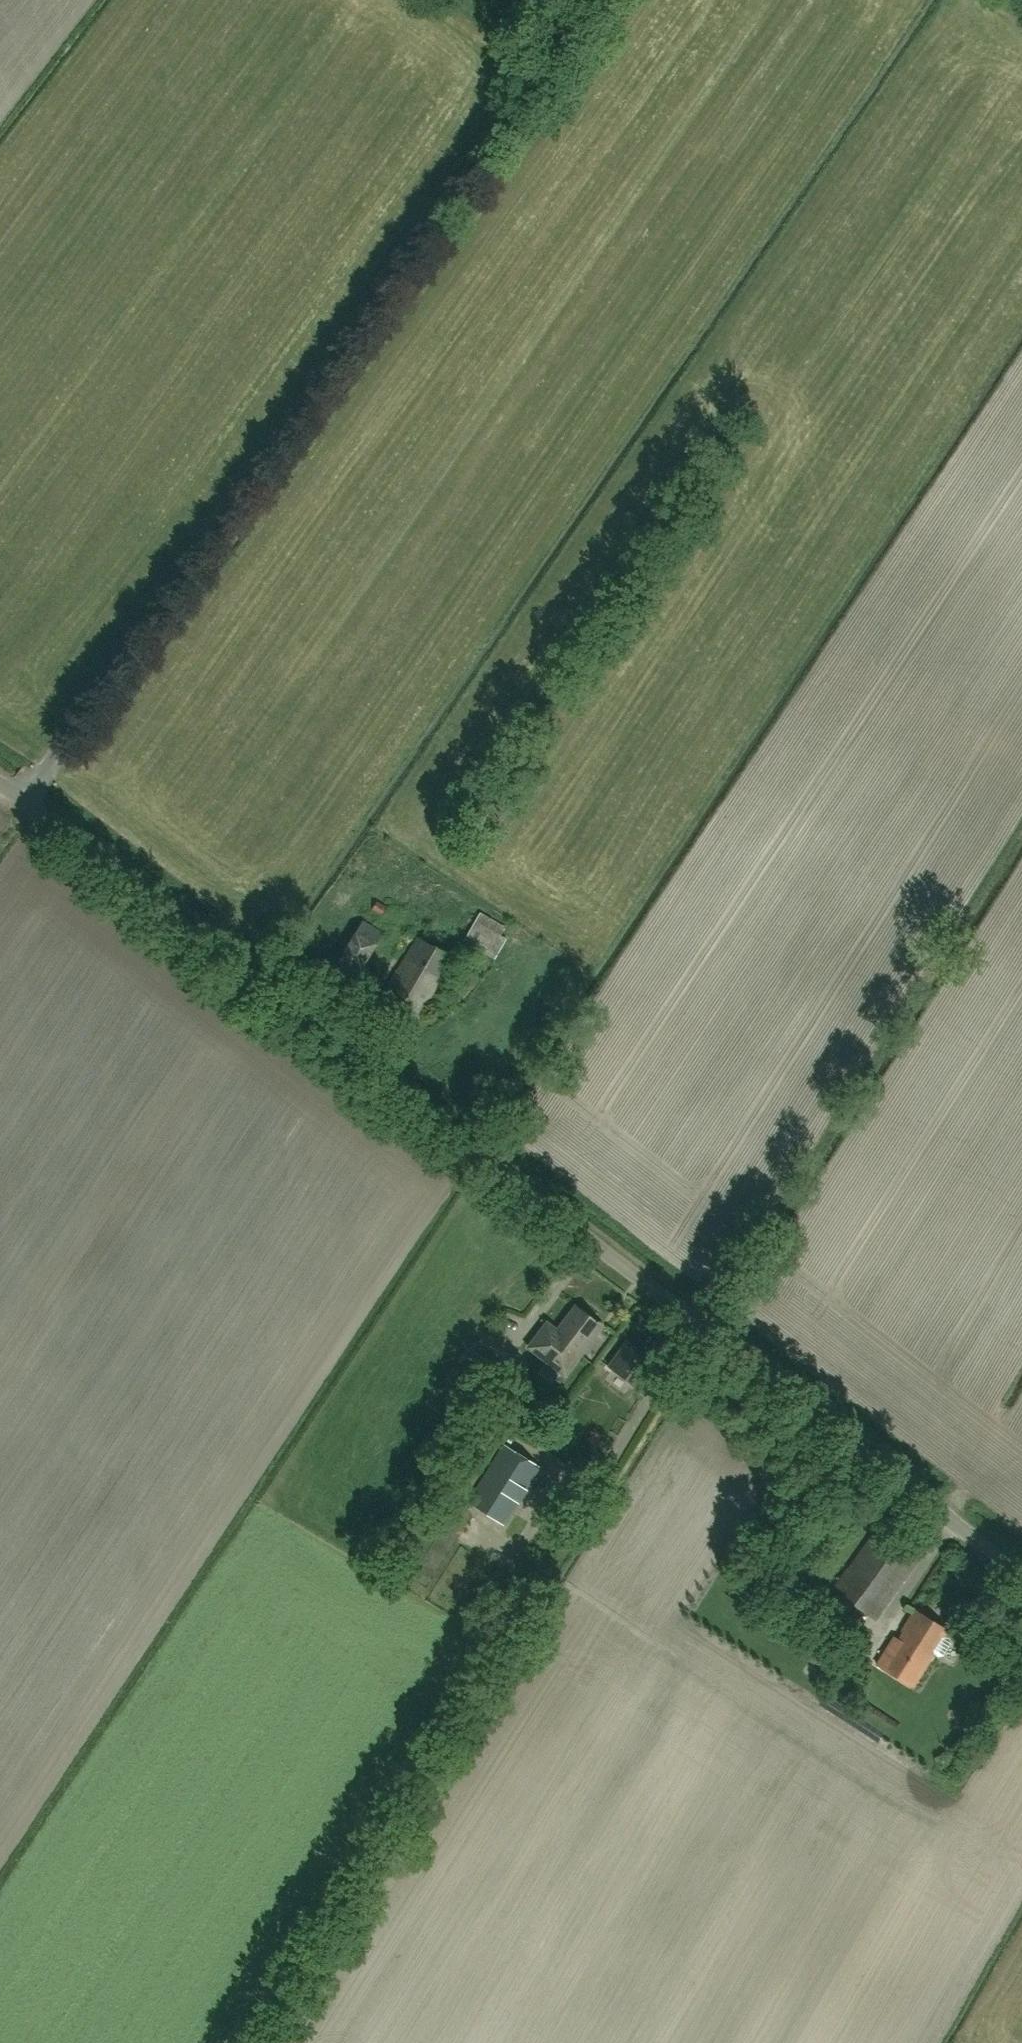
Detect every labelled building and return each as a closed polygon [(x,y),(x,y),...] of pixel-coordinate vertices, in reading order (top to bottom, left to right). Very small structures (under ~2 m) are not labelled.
[(377,902),(373,908),(382,914),(386,907),(377,902)] [(355,979),(383,930),(362,919),(334,968),(355,979)] [(475,922),(465,940),(495,958),(505,940),(475,922)] [(419,1018),(454,957),(417,936),(382,996),(419,1018)] [(585,1345),(602,1324),(577,1305),(556,1332),(546,1325),(530,1346),(565,1373),(577,1357),(579,1358),(587,1347),(585,1345)] [(507,1390),(524,1363),(482,1336),(465,1364),(507,1390)] [(640,1390),(658,1366),(627,1343),(609,1366),(640,1390)] [(468,1502),(503,1524),(540,1468),(504,1445),(468,1502)] [(841,1576),(832,1587),(877,1620),(886,1608),(841,1576)] [(951,1637),(947,1634),(949,1630),(916,1609),(897,1637),(895,1636),(877,1663),(914,1686),(935,1653),(939,1656),(944,1654),(952,1642),(951,1637)]
